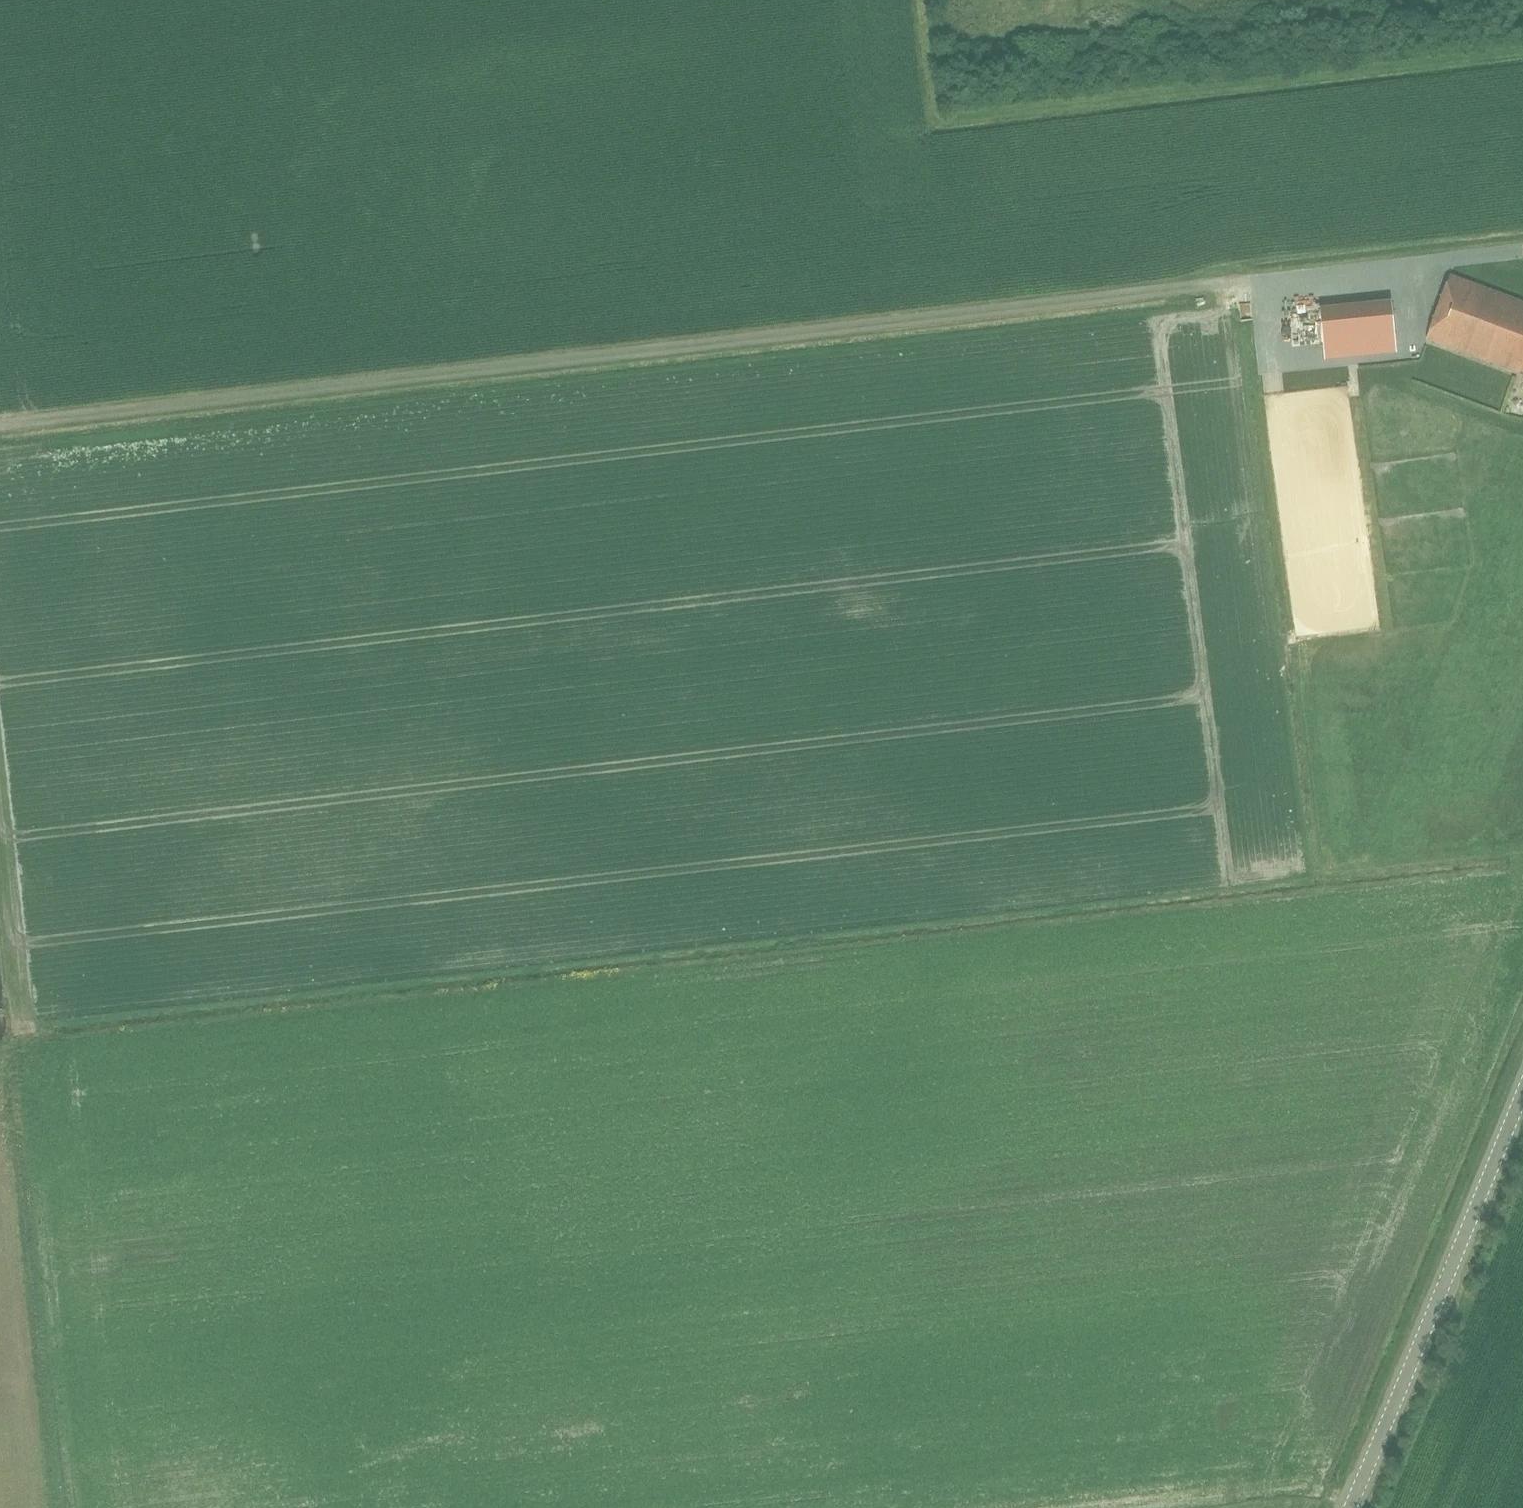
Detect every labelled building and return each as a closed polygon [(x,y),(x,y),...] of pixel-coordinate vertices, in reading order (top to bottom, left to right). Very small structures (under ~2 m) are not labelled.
[(1451,276),(1427,339),(1522,374),(1522,303),(1451,276)] [(1321,308),(1325,348),(1395,341),(1391,301),(1321,308)]
